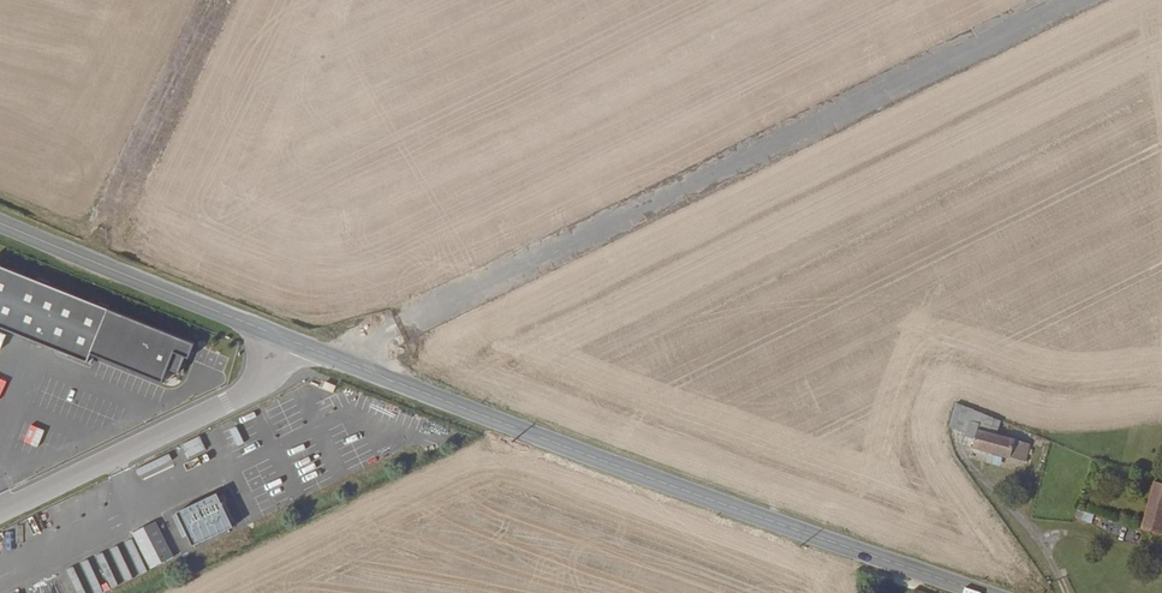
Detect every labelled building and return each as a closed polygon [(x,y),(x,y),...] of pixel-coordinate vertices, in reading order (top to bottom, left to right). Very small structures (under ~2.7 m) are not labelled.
[(0,266),(0,326),(87,362),(91,353),(159,381),(172,350),(188,357),(193,345),(0,266)] [(958,413),(956,418),(969,422),(970,417),(958,413)] [(956,418),(954,430),(965,433),(965,441),(1003,453),(1009,434),(992,429),(982,426),(969,422),(956,418)] [(1014,457),(1020,437),(1009,434),(1003,453),(1014,457)] [(188,456),(205,449),(199,436),(182,443),(188,456)] [(1154,469),(1152,475),(1161,478),(1161,449),(1160,448),(1154,469)] [(1140,523),(1157,528),(1161,510),(1161,478),(1152,475),(1140,523)] [(195,547),(235,528),(218,493),(179,512),(195,547)] [(1093,523),(1095,515),(1083,512),(1081,520),(1093,523)] [(148,570),(173,558),(155,521),(130,533),(148,570)] [(136,565),(141,563),(131,539),(125,542),(136,565)] [(117,545),(110,548),(124,581),(131,578),(117,545)]
